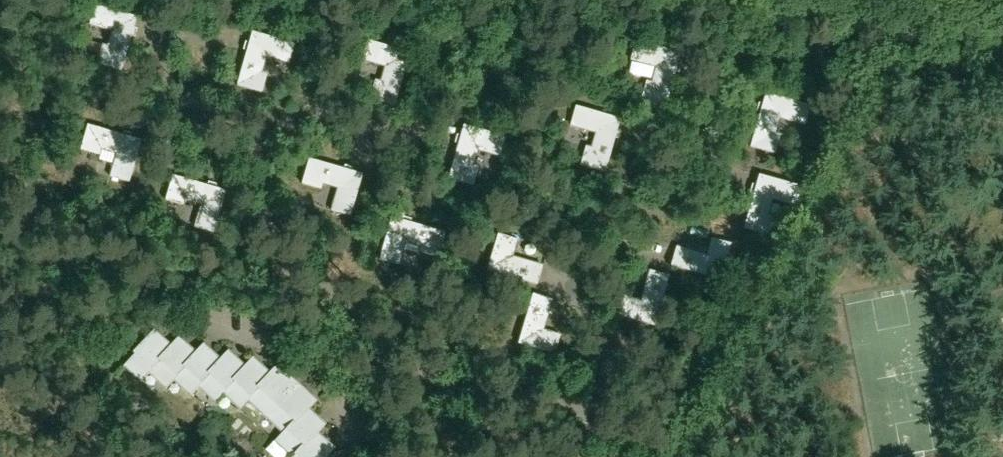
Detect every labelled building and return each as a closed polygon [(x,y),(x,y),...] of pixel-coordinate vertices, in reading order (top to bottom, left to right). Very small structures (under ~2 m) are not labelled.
[(137,18),(96,6),(90,25),(113,31),(109,48),(97,45),(92,62),(122,71),(137,18)] [(253,33),(238,86),(262,94),(267,77),(261,75),(266,57),(289,64),(294,45),(253,33)] [(411,53),(368,41),(363,62),(385,67),(381,83),(376,82),(370,101),(395,108),(411,53)] [(681,53),(636,42),(631,62),(657,69),(654,84),(647,83),(642,102),(667,109),(681,53)] [(766,94),(751,148),(777,156),(782,136),(776,135),(780,120),(805,127),(811,107),(766,94)] [(621,120),(576,107),(571,127),(596,134),(592,150),(586,148),(581,167),(605,174),(621,120)] [(112,177),(130,182),(142,141),(88,126),(82,151),(100,155),(101,149),(118,154),(112,177)] [(508,139),(464,126),(449,180),(474,188),(479,167),(474,166),(479,151),(501,158),(508,139)] [(338,189),(332,212),(351,218),(363,176),(310,161),(302,185),(324,191),(326,186),(338,189)] [(174,176),(167,202),(184,207),(185,201),(202,205),(195,228),(215,233),(226,192),(174,176)] [(760,176),(744,230),(770,237),(775,219),(769,217),(774,202),(798,209),(805,189),(760,176)] [(446,234),(392,219),(380,261),(399,266),(406,244),(421,247),(420,254),(438,260),(446,234)] [(488,272),(537,287),(543,268),(513,259),(518,241),(498,235),(488,272)] [(732,245),(713,240),(708,257),(682,250),(677,270),(722,282),(732,245)] [(669,277),(653,273),(646,303),(624,298),(618,318),(655,328),(669,277)] [(519,345),(555,356),(561,337),(543,332),(552,301),(534,295),(519,345)] [(311,427),(319,419),(303,403),(310,395),(285,371),(277,380),(261,365),(253,373),(246,367),(236,358),(228,366),(211,351),(203,360),(187,344),(179,353),(162,337),(154,346),(147,339),(134,353),(135,355),(125,366),(142,382),(150,374),(166,389),(174,381),(190,396),(198,388),(215,403),(223,394),(240,410),(248,401),(283,433),(275,442),(292,456),(327,456),(320,451),(328,442),(311,427)]
